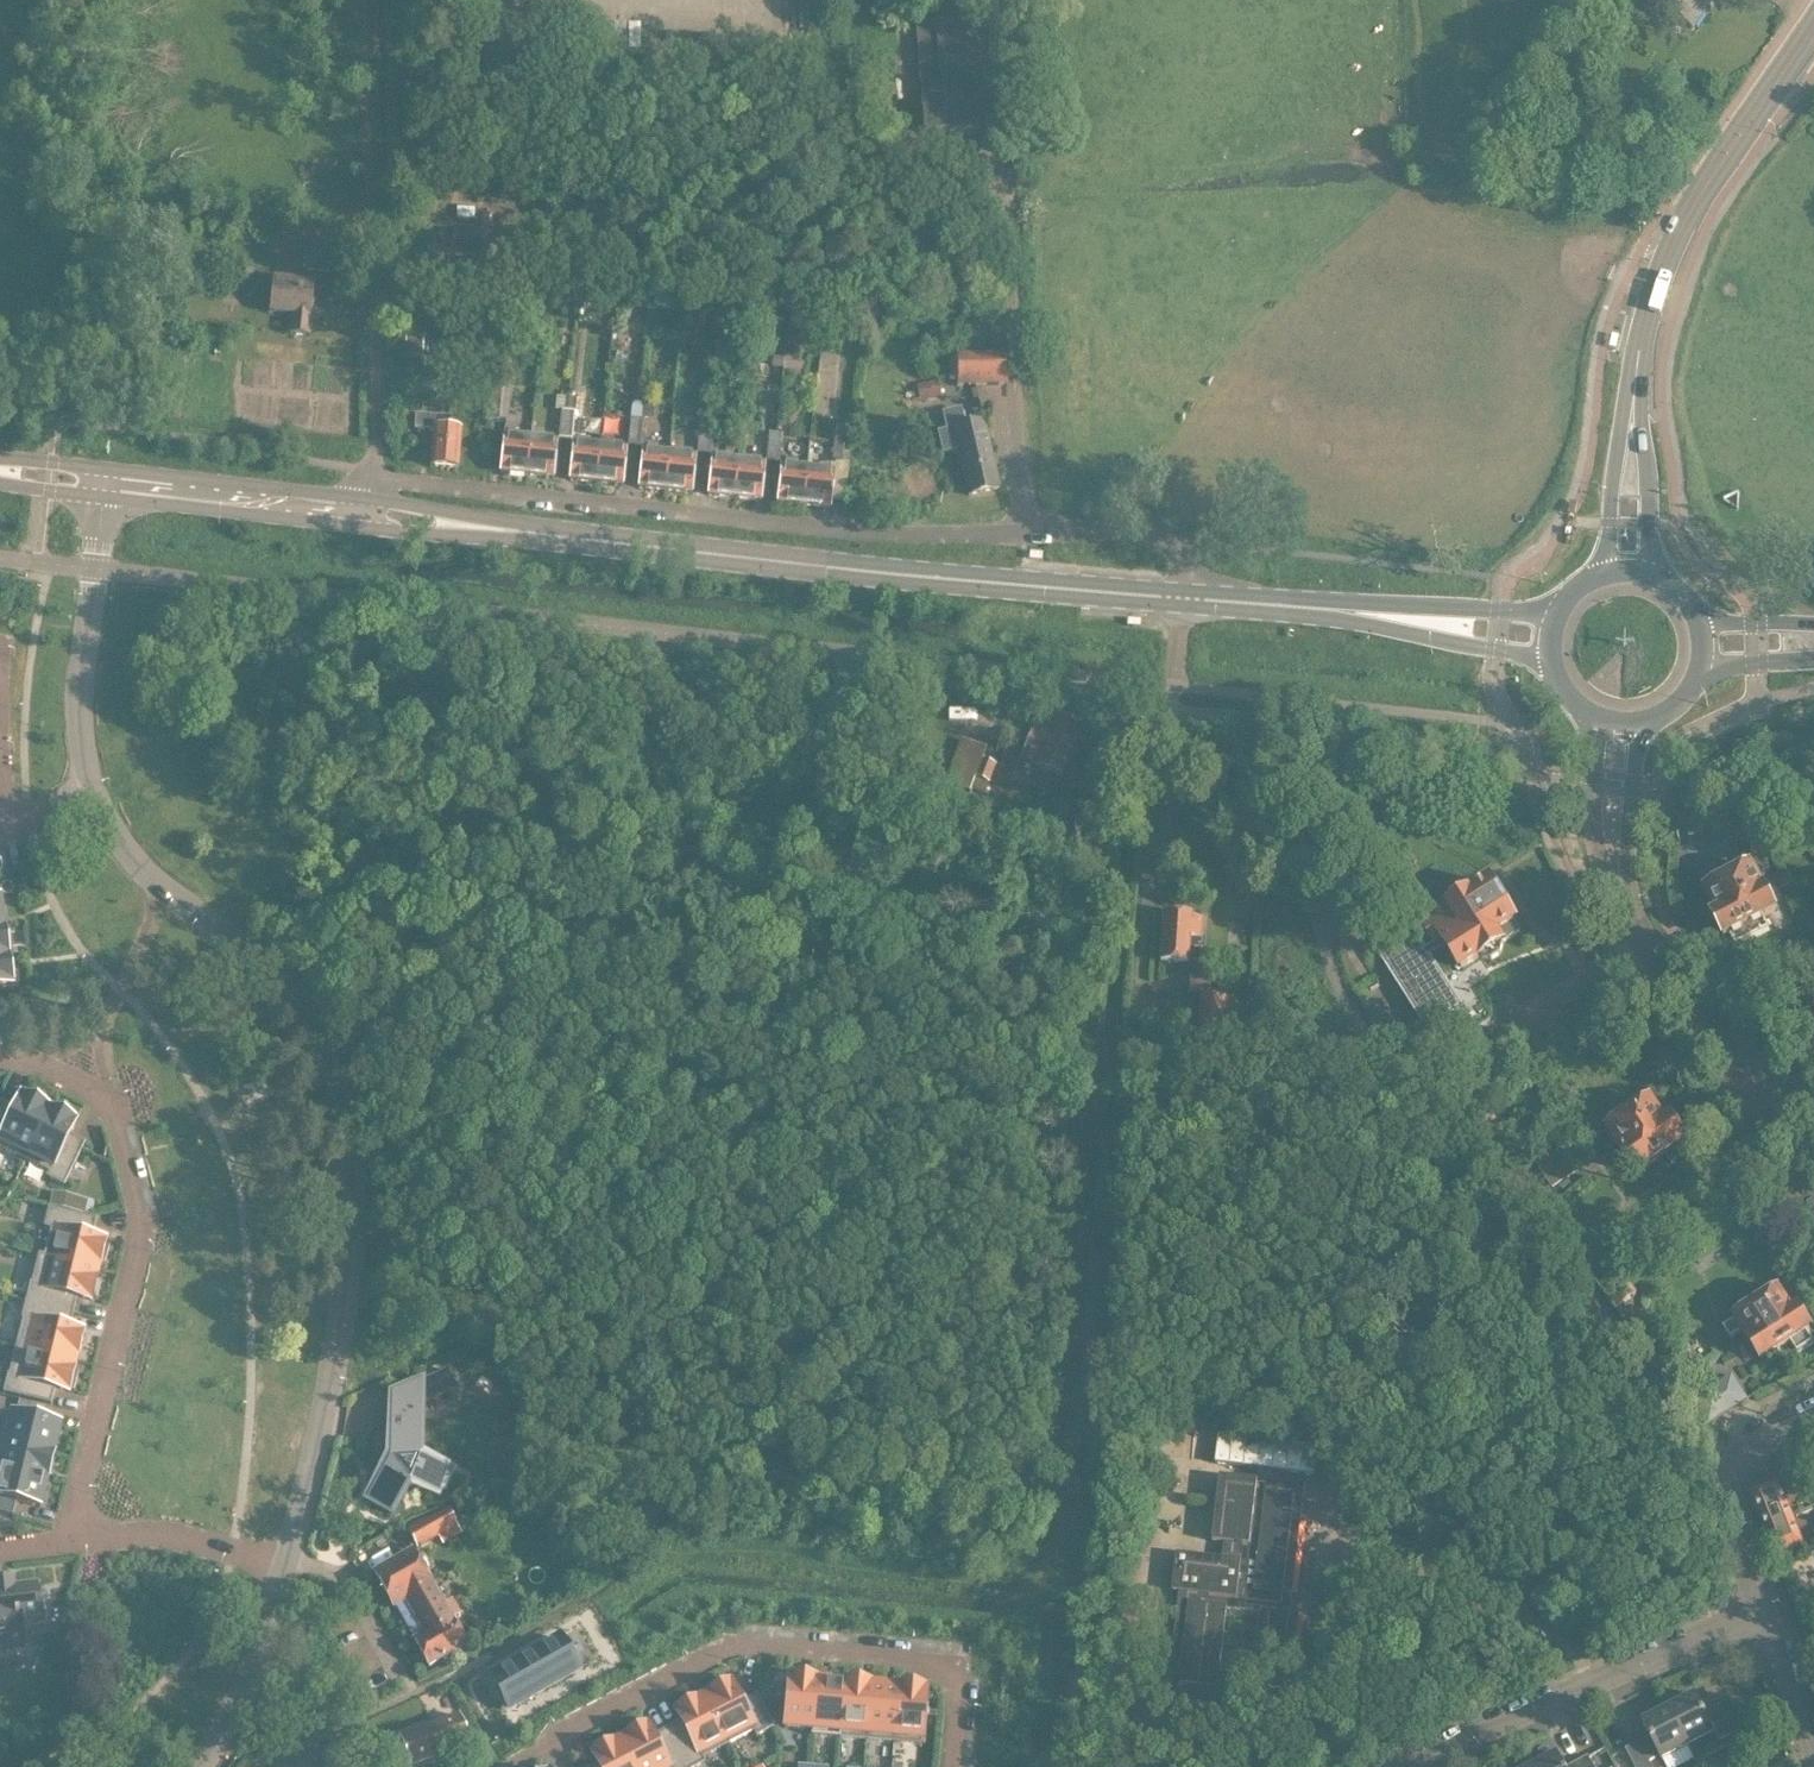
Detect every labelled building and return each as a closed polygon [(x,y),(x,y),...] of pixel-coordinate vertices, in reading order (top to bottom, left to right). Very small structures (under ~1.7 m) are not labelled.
[(1690,28),(1709,0),(1649,0),(1649,1),(1690,28)] [(933,18),(913,21),(919,95),(922,132),(977,128),(974,90),(966,91),(961,16),(933,18)] [(309,241),(308,253),(328,255),(329,243),(309,241)] [(333,255),(328,255),(308,253),(305,253),(303,272),(332,274),(333,255)] [(272,278),(270,311),(289,314),(288,335),(304,336),(308,314),(317,315),(318,282),(272,278)] [(541,317),(549,318),(551,296),(573,299),(574,289),(545,286),(541,317)] [(651,288),(649,305),(681,309),(683,293),(651,288)] [(686,345),(700,347),(703,322),(715,324),(717,300),(687,297),(686,308),(704,310),(703,317),(689,316),(686,345)] [(792,330),(817,333),(820,312),(795,308),(792,330)] [(823,332),(838,334),(840,317),(825,315),(823,332)] [(752,331),(749,349),(772,353),(775,338),(769,337),(769,334),(752,331)] [(404,352),(421,354),(422,340),(405,339),(404,352)] [(955,386),(1003,385),(1004,354),(956,355),(955,386)] [(780,371),(781,361),(770,360),(769,370),(780,371)] [(745,384),(762,385),(763,371),(746,370),(745,384)] [(920,401),(939,397),(935,381),(917,385),(920,401)] [(489,419),(503,421),(507,383),(492,382),(489,419)] [(573,412),(574,399),(564,398),(563,411),(573,412)] [(640,402),(638,419),(640,419),(650,421),(652,404),(640,402)] [(940,413),(943,430),(937,432),(941,451),(955,449),(967,495),(996,489),(981,421),(963,427),(958,409),(940,413)] [(558,411),(557,425),(569,426),(571,413),(558,411)] [(413,416),(412,430),(430,431),(426,467),(452,468),(455,429),(447,429),(448,418),(413,416)] [(627,418),(626,431),(638,433),(640,419),(638,419),(627,418)] [(569,426),(557,425),(556,438),(568,439),(569,426)] [(697,426),(695,440),(708,441),(709,427),(697,426)] [(504,435),(503,435),(500,472),(525,475),(528,437),(516,436),(516,431),(504,430),(504,435)] [(638,433),(626,431),(624,444),(637,446),(638,433)] [(832,432),(830,461),(841,462),(843,433),(832,432)] [(767,434),(765,448),(778,449),(779,435),(767,434)] [(550,440),(550,436),(540,435),(540,439),(528,437),(525,475),(551,478),(553,440),(550,440)] [(568,480),(594,482),(598,446),(585,445),(586,440),(576,439),(576,444),(572,443),(568,480)] [(706,455),(708,441),(695,440),(694,453),(706,455)] [(610,442),(609,447),(598,446),(594,482),(621,485),(624,449),(619,448),(620,443),(610,442)] [(663,490),(667,453),(654,452),(655,447),(645,446),(645,451),(641,450),(637,487),(663,490)] [(778,449),(765,448),(764,462),(776,462),(778,449)] [(679,454),(667,453),(663,490),(690,493),(693,456),(688,455),(689,451),(679,450),(679,454)] [(706,495),(732,497),(736,461),(724,459),(724,454),(714,453),(714,458),(711,458),(706,495)] [(748,457),(748,462),(736,461),(732,497),(758,500),(762,464),(758,463),(758,458),(748,457)] [(806,468),(779,465),(776,504),(802,506),(806,468)] [(827,508),(832,471),(827,470),(827,465),(818,465),(818,469),(806,468),(802,506),(827,508)] [(1031,729),(1018,761),(1058,777),(1077,731),(1053,721),(1049,730),(1039,726),(1037,731),(1031,729)] [(968,755),(972,745),(961,741),(944,785),(967,793),(969,788),(982,794),(994,765),(968,755)] [(1728,938),(1733,948),(1766,931),(1761,921),(1774,914),(1755,879),(1769,872),(1760,855),(1747,862),(1750,868),(1702,892),(1714,914),(1710,916),(1722,941),(1728,938)] [(1407,999),(1421,1019),(1427,1027),(1431,1024),(1455,1009),(1457,1008),(1457,1007),(1439,978),(1435,966),(1426,957),(1444,945),(1459,969),(1478,957),(1478,958),(1489,961),(1499,955),(1501,944),(1500,943),(1518,932),(1514,925),(1511,921),(1501,905),(1488,883),(1467,897),(1444,910),(1429,920),(1422,924),(1431,939),(1434,943),(1422,951),(1419,943),(1413,937),(1410,933),(1381,951),(1378,953),(1380,957),(1384,966),(1389,972),(1394,978),(1398,989),(1407,999)] [(1161,916),(1157,964),(1186,966),(1187,949),(1197,950),(1199,920),(1189,919),(1189,918),(1161,916)] [(5,958),(0,958),(0,988),(9,987),(5,958)] [(1197,996),(1206,996),(1206,981),(1187,980),(1186,995),(1197,996)] [(1206,996),(1197,996),(1195,1024),(1224,1026),(1226,997),(1206,996)] [(21,1160),(48,1105),(21,1092),(12,1109),(0,1103),(0,1150),(21,1160)] [(1606,1131),(1593,1140),(1602,1151),(1614,1143),(1619,1150),(1619,1151),(1635,1173),(1663,1154),(1670,1164),(1686,1153),(1678,1142),(1682,1140),(1668,1120),(1664,1124),(1648,1102),(1606,1131)] [(46,1173),(44,1178),(61,1186),(82,1144),(67,1136),(73,1124),(49,1112),(51,1107),(48,1105),(21,1160),(46,1173)] [(1550,1189),(1574,1172),(1556,1147),(1532,1163),(1550,1189)] [(85,1201),(64,1195),(60,1210),(81,1215),(85,1201)] [(103,1261),(107,1245),(102,1244),(103,1242),(102,1242),(103,1240),(89,1237),(93,1220),(46,1209),(41,1228),(48,1230),(42,1256),(36,1255),(36,1256),(95,1270),(97,1262),(98,1262),(98,1260),(103,1261)] [(93,1279),(95,1270),(36,1256),(29,1284),(28,1283),(23,1301),(71,1313),(75,1297),(88,1301),(89,1296),(94,1298),(98,1282),(93,1281),(94,1279),(93,1279)] [(1609,1294),(1618,1305),(1635,1293),(1627,1281),(1609,1294)] [(1728,1340),(1741,1332),(1760,1361),(1788,1343),(1795,1353),(1811,1343),(1804,1333),(1807,1330),(1795,1311),(1793,1312),(1779,1290),(1734,1319),(1733,1319),(1720,1327),(1728,1340)] [(80,1334),(81,1331),(67,1328),(71,1313),(23,1301),(19,1319),(21,1319),(14,1347),(73,1361),(75,1353),(76,1353),(80,1334)] [(52,1388),(66,1392),(67,1387),(72,1389),(76,1373),(71,1372),(71,1370),(73,1361),(14,1347),(7,1375),(6,1374),(1,1393),(48,1405),(52,1388)] [(439,1490),(451,1472),(417,1460),(419,1406),(454,1391),(446,1371),(389,1395),(387,1462),(364,1499),(390,1515),(407,1485),(436,1496),(439,1490)] [(1691,1402),(1707,1427),(1747,1402),(1731,1377),(1691,1402)] [(3,1442),(51,1454),(58,1426),(9,1415),(0,1412),(0,1442),(3,1442)] [(1217,1436),(1214,1464),(1313,1476),(1316,1448),(1217,1436)] [(44,1480),(48,1467),(51,1454),(3,1442),(0,1442),(0,1469),(44,1480)] [(10,1515),(13,1502),(38,1508),(44,1480),(0,1469),(0,1512),(10,1515)] [(1290,1597),(1291,1597),(1304,1487),(1219,1477),(1211,1542),(1223,1543),(1221,1559),(1175,1554),(1171,1592),(1178,1593),(1168,1676),(1179,1677),(1177,1695),(1215,1699),(1226,1609),(1259,1613),(1255,1649),(1293,1654),(1298,1616),(1288,1615),(1290,1597)] [(1800,1544),(1776,1482),(1750,1493),(1775,1554),(1800,1544)] [(416,1548),(435,1537),(437,1536),(433,1530),(432,1528),(449,1519),(444,1510),(406,1531),(416,1548)] [(409,1552),(371,1574),(392,1610),(394,1608),(402,1604),(420,1634),(412,1639),(411,1640),(426,1667),(463,1646),(449,1621),(458,1616),(449,1601),(440,1606),(409,1552)] [(6,1635),(8,1653),(38,1649),(36,1631),(38,1631),(38,1626),(45,1625),(42,1602),(35,1603),(33,1589),(12,1591),(11,1584),(0,1585),(0,1635),(6,1635)] [(557,1640),(490,1677),(507,1708),(574,1671),(557,1640)] [(700,1695),(725,1745),(751,1732),(753,1737),(771,1728),(754,1695),(739,1703),(728,1681),(724,1683),(721,1679),(707,1686),(709,1691),(700,1695)] [(809,1731),(810,1731),(814,1681),(786,1679),(784,1707),(783,1717),(782,1728),(809,1731)] [(841,1684),(814,1681),(810,1731),(809,1731),(808,1736),(837,1739),(841,1684)] [(841,1684),(837,1739),(863,1741),(868,1686),(855,1685),(855,1683),(842,1682),(842,1684),(841,1684)] [(863,1741),(891,1743),(895,1688),(868,1686),(863,1741)] [(923,1691),(895,1688),(891,1743),(919,1746),(923,1691)] [(700,1695),(672,1710),(679,1722),(665,1729),(684,1766),(694,1766),(702,1763),(699,1758),(725,1745),(700,1695)] [(1693,1695),(1666,1709),(1687,1749),(1686,1749),(1694,1763),(1745,1737),(1724,1697),(1701,1710),(1693,1695)] [(783,1717),(784,1707),(772,1706),(771,1716),(783,1717)] [(1686,1749),(1687,1749),(1666,1709),(1640,1723),(1647,1737),(1623,1750),(1632,1766),(1650,1766),(1647,1763),(1657,1758),(1660,1763),(1686,1749)] [(409,1766),(466,1745),(455,1716),(398,1739),(409,1766)] [(665,1729),(651,1736),(644,1724),(617,1738),(632,1766),(684,1766),(665,1729)] [(334,1764),(329,1738),(311,1741),(317,1766),(335,1766),(334,1764)] [(617,1738),(607,1743),(605,1738),(591,1746),(593,1750),(589,1752),(595,1765),(591,1766),(632,1766),(617,1738)] [(1555,1755),(1532,1766),(1561,1766),(1555,1755)] [(1587,1757),(1567,1766),(1592,1766),(1587,1757)]
